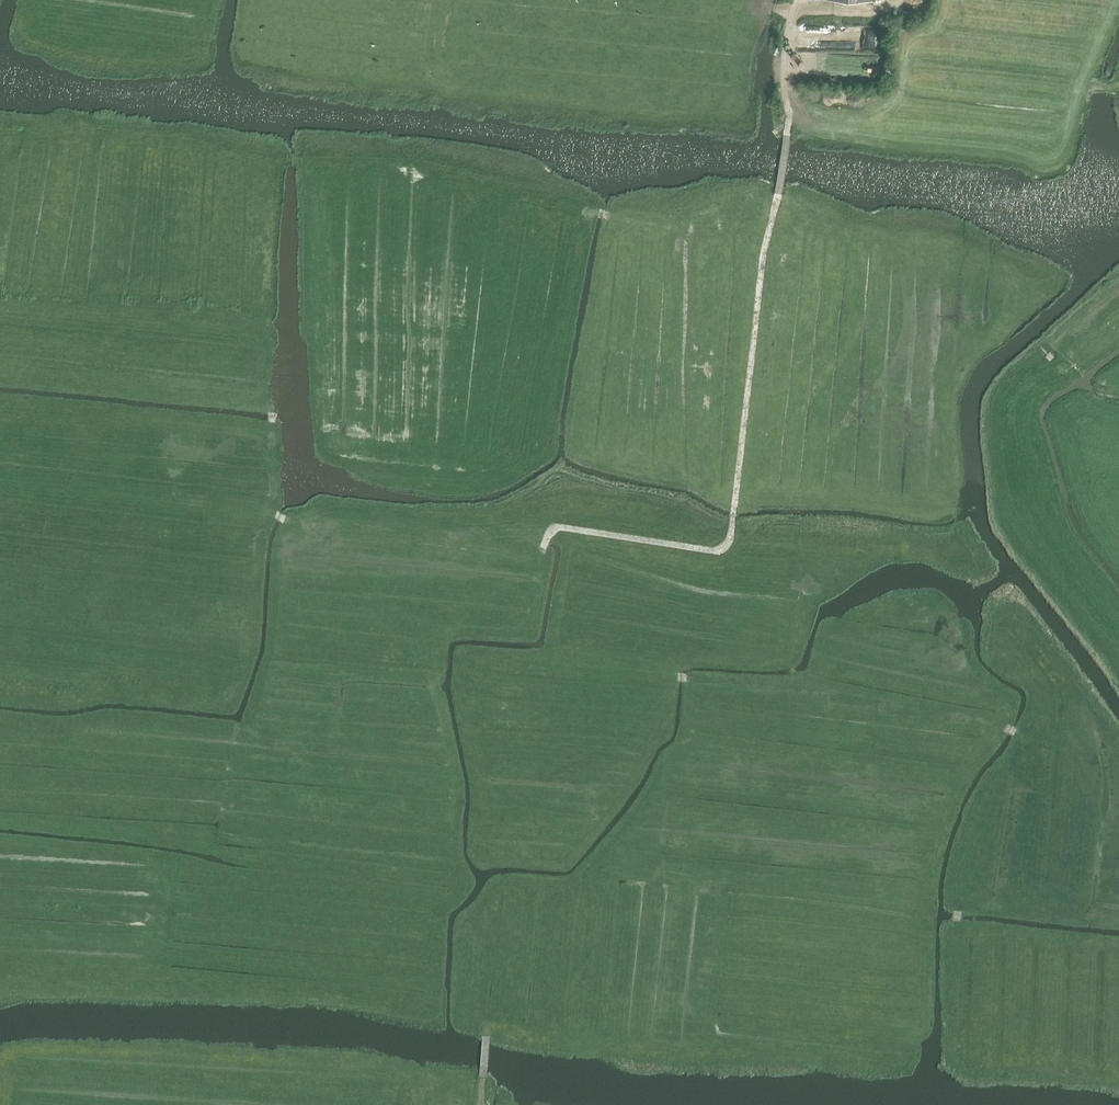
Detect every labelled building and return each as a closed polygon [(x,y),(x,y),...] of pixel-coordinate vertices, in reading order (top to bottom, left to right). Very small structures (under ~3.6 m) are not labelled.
[(840,66),(882,68),(882,52),(841,51),(840,66)]
